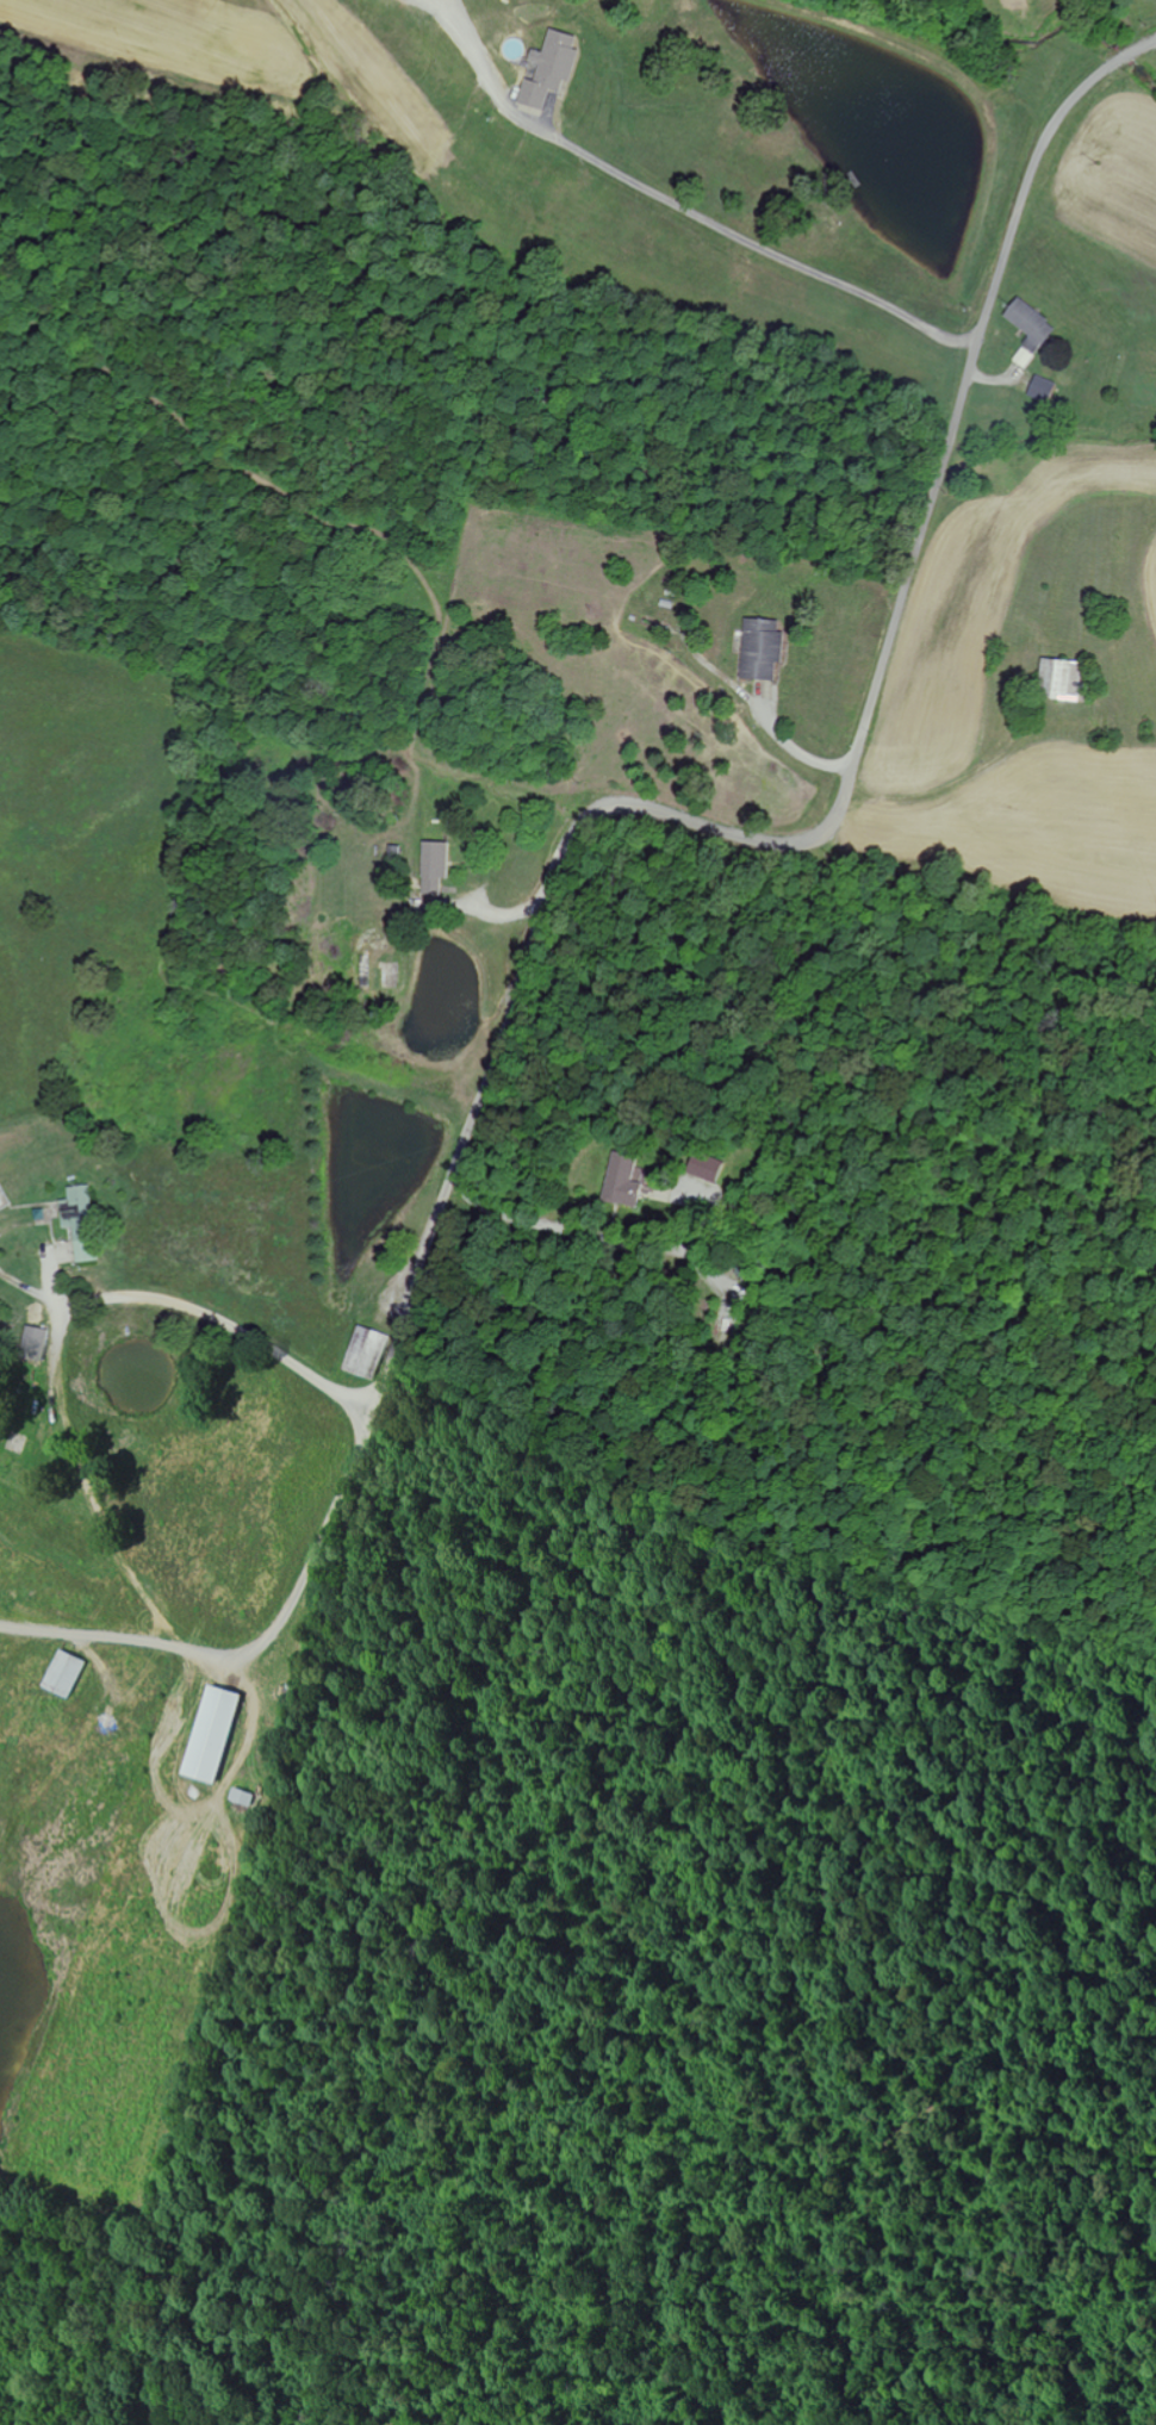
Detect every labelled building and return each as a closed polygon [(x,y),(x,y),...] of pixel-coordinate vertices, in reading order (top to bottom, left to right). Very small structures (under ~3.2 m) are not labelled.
[(576,36),(548,29),(541,54),(529,50),(526,61),(537,64),(533,82),(523,79),(517,103),(543,110),(548,89),(560,92),(562,81),(569,83),(578,50),(572,48),(576,36)] [(1001,316),(1029,337),(1011,360),(1023,369),(1055,327),(1015,297),(1001,316)] [(1025,395),(1046,405),(1056,385),(1035,375),(1025,395)] [(774,681),(775,663),(782,663),(783,632),(777,632),(778,621),(743,619),(740,680),(774,681)] [(1089,663),(1039,661),(1037,699),(1087,702),(1089,663)] [(448,843),(421,842),(420,879),(447,880),(448,843)] [(96,1260),(90,1185),(66,1187),(67,1199),(58,1200),(61,1227),(71,1227),(74,1262),(96,1260)] [(50,1330),(25,1324),(17,1356),(42,1362),(50,1330)] [(386,1334),(355,1325),(342,1370),(373,1379),(386,1334)] [(39,1688),(68,1699),(83,1660),(54,1649),(39,1688)] [(212,1784),(238,1694),(204,1684),(178,1774),(212,1784)]
